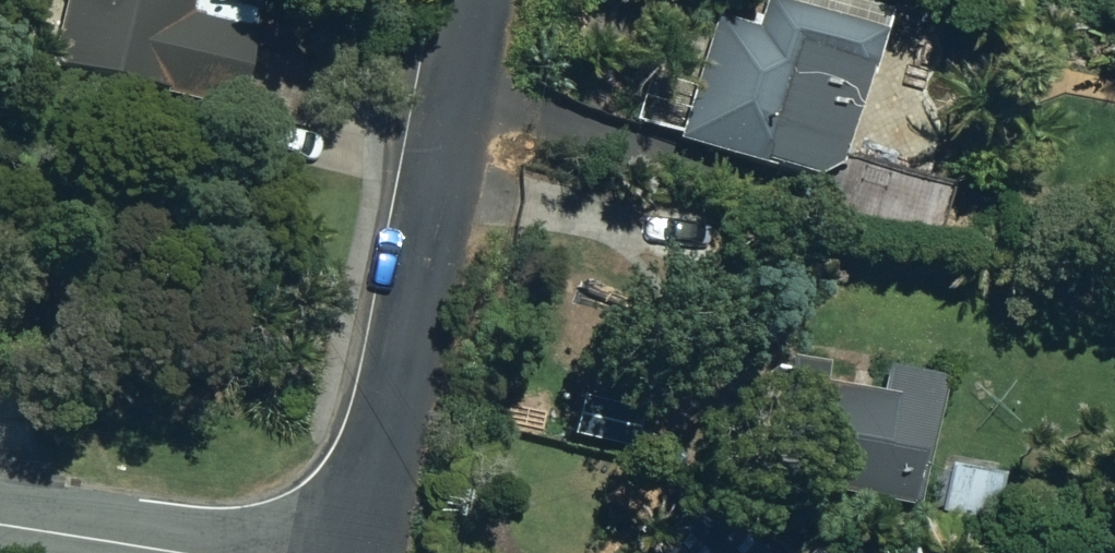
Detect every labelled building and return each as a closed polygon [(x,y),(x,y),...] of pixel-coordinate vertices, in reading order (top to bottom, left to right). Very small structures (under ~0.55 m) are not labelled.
[(356,176),(377,81),(251,53),(255,30),(206,20),(210,0),(68,0),(53,69),(238,109),(230,148),(356,176)] [(814,177),(840,163),(890,7),(867,0),(761,0),(753,23),(722,12),(684,136),(814,177)] [(644,245),(708,257),(716,209),(653,198),(644,245)] [(761,467),(900,495),(904,474),(915,477),(939,363),(879,349),(873,380),(815,367),(819,350),(788,343),(761,467)] [(965,512),(995,519),(1006,474),(953,460),(946,488),(965,512)] [(681,512),(645,552),(728,552),(681,512)] [(747,533),(729,552),(770,552),(747,533)]
